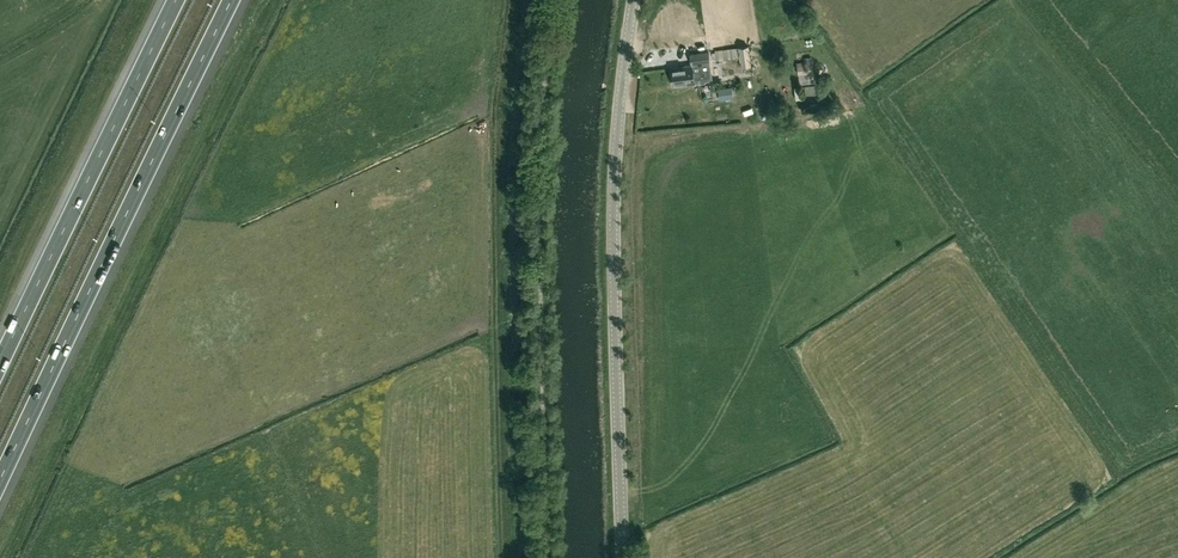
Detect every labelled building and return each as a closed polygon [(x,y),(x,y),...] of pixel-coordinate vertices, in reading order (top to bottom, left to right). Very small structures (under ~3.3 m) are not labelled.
[(738,47),(741,67),(751,66),(749,45),(738,47)] [(709,51),(690,53),(691,65),(692,65),(694,79),(702,78),(700,64),(711,62),(709,51)] [(739,69),(738,58),(727,59),(728,70),(739,69)] [(812,61),(797,63),(798,74),(813,72),(812,61)] [(672,68),(674,85),(694,82),(694,79),(692,65),(691,65),(672,68)] [(719,90),(720,99),(734,97),(732,88),(719,90)]
